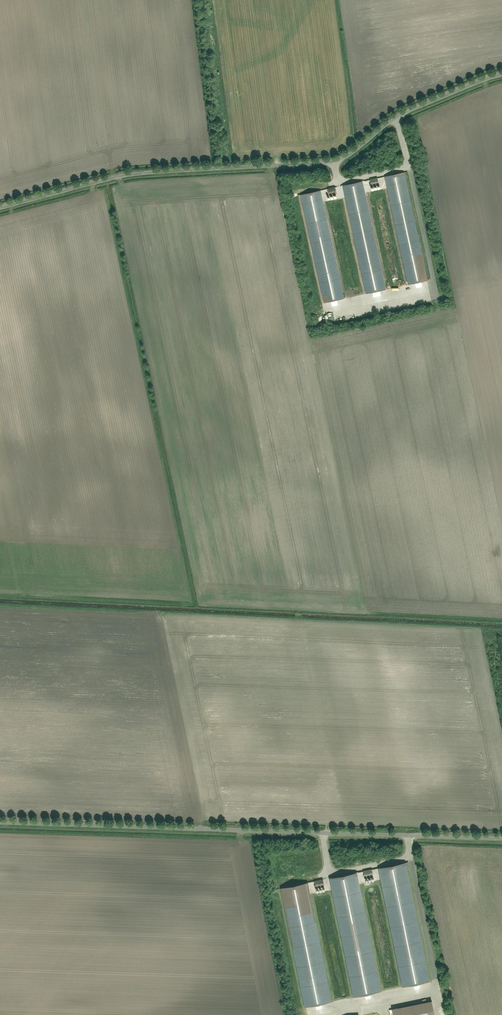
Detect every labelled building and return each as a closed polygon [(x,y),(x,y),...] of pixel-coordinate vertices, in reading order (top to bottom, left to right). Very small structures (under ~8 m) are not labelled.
[(384,176),(407,285),(428,280),(405,172),(384,176)] [(370,180),(371,186),(379,184),(377,178),(370,180)] [(343,185),(366,294),(386,290),(363,181),(343,185)] [(327,188),(328,195),(336,193),(334,187),(327,188)] [(300,194),(323,303),(343,298),(320,190),(300,194)] [(407,862),(379,868),(403,988),(431,982),(407,862)] [(373,869),(364,871),(365,877),(374,876),(373,869)] [(330,877),(354,997),(382,992),(357,872),(330,877)] [(324,879),(315,881),(316,888),(325,886),(324,879)] [(281,888),(305,1008),(334,1002),(309,882),(281,888)] [(394,1014),(436,1014),(433,1001),(393,1009),(394,1014)]
